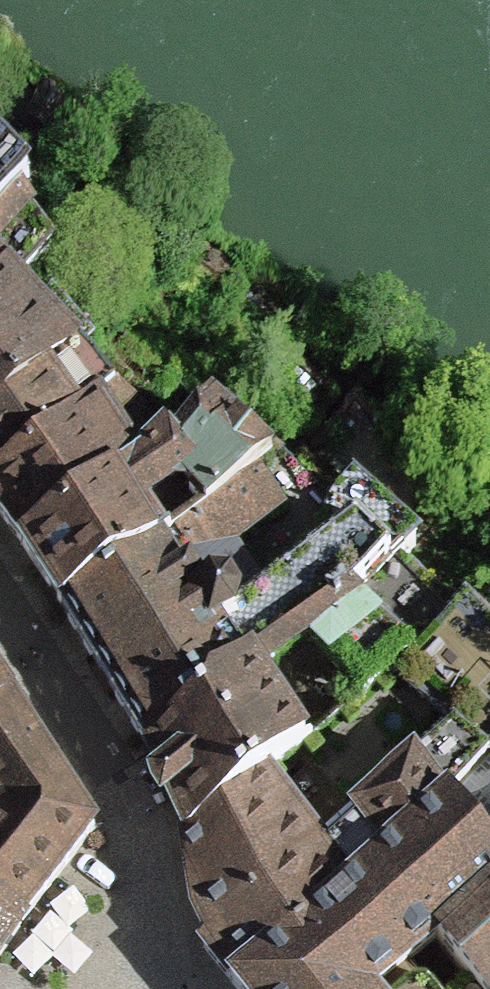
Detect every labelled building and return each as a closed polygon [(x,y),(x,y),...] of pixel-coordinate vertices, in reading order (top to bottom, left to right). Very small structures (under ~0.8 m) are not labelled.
[(0,183),(0,225),(9,217),(22,206),(0,183)] [(9,217),(0,225),(0,293),(47,257),(9,217)] [(19,405),(68,366),(0,296),(0,418),(19,405)] [(68,366),(19,405),(0,418),(0,480),(105,408),(114,398),(112,396),(81,359),(71,367),(70,366),(68,366)] [(125,479),(163,448),(123,419),(131,412),(114,398),(105,408),(0,480),(0,515),(23,546),(92,501),(125,479)] [(92,501),(23,546),(35,565),(61,605),(110,576),(253,483),(270,470),(211,419),(173,454),(165,447),(163,448),(125,479),(92,501)] [(318,626),(352,604),(396,568),(399,570),(408,561),(405,556),(415,546),(352,490),(331,513),(354,537),(261,599),(230,553),(278,522),(253,483),(110,576),(61,605),(102,672),(149,749),(200,709),(205,701),(206,695),(318,626)] [(257,682),(307,652),(363,706),(389,686),(412,668),(455,619),(399,570),(396,568),(352,604),(318,626),(206,695),(205,701),(200,709),(149,749),(163,780),(188,835),(183,837),(184,842),(265,780),(263,778),(302,749),(257,682)] [(355,818),(359,823),(323,852),(265,780),(184,842),(194,900),(197,916),(209,940),(203,947),(233,983),(315,916),(447,807),(489,764),(489,640),(465,615),(412,668),(389,686),(451,740),(415,769),(409,774),(355,818)] [(90,825),(36,742),(9,701),(0,688),(0,909),(20,924),(89,835),(90,836),(94,830),(90,824),(90,825)] [(447,807),(489,860),(489,764),(447,807)] [(412,968),(407,965),(436,941),(434,938),(489,892),(489,860),(447,807),(315,916),(233,983),(238,988),(430,988),(412,968)] [(434,938),(436,941),(469,980),(475,988),(489,988),(489,892),(434,938)] [(20,924),(0,909),(0,953),(20,924)] [(469,980),(457,988),(475,988),(469,980)]
